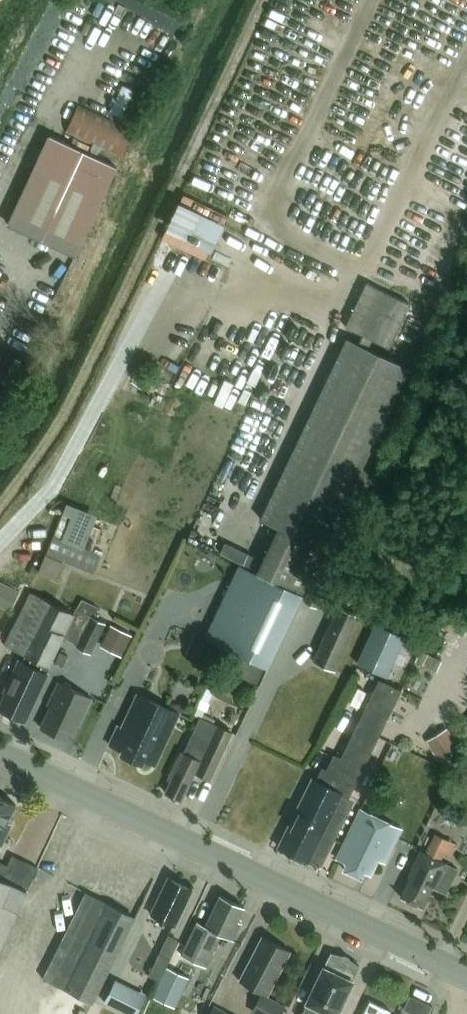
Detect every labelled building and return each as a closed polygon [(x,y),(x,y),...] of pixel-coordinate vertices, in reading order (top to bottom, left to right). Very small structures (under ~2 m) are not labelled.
[(112,110),(126,115),(135,88),(121,83),(112,110)] [(133,132),(79,107),(65,136),(120,162),(133,132)] [(74,258),(116,170),(50,138),(7,226),(74,258)] [(389,348),(410,305),(367,284),(346,328),(389,348)] [(324,551),(410,370),(347,340),(261,521),(277,529),(256,575),(302,596),(324,551)] [(54,536),(46,554),(93,574),(100,556),(54,536)] [(269,669),(303,597),(302,596),(256,575),(239,567),(205,638),(231,651),(269,669)] [(327,587),(314,581),(304,602),(317,608),(327,587)] [(9,612),(20,592),(0,582),(0,607),(9,612)] [(64,637),(74,614),(73,614),(29,593),(4,646),(49,667),(64,637)] [(82,599),(77,610),(91,618),(92,616),(97,606),(82,599)] [(359,617),(338,607),(313,662),(334,672),(359,617)] [(77,610),(75,609),(73,614),(74,614),(64,637),(78,643),(91,618),(77,610)] [(107,623),(92,616),(91,618),(78,643),(77,646),(92,653),(107,623)] [(386,678),(405,638),(375,624),(357,664),(386,678)] [(121,657),(131,636),(111,626),(100,647),(121,657)] [(213,645),(205,662),(215,667),(223,650),(213,645)] [(64,666),(69,656),(61,652),(56,663),(64,666)] [(242,660),(230,655),(223,670),(235,675),(242,660)] [(19,661),(5,691),(6,694),(0,706),(0,711),(8,715),(9,719),(17,723),(21,721),(25,723),(48,675),(19,661)] [(379,680),(366,708),(388,719),(401,691),(379,680)] [(82,720),(92,699),(60,684),(50,706),(51,706),(40,729),(68,742),(79,718),(82,720)] [(179,714),(139,696),(123,729),(118,727),(109,745),(126,753),(124,757),(141,765),(143,761),(155,766),(179,714)] [(234,727),(239,716),(229,711),(224,723),(234,727)] [(210,780),(232,733),(201,718),(184,754),(182,752),(169,780),(171,782),(165,794),(181,802),(195,773),(210,780)] [(309,862),(342,795),(349,799),(379,738),(357,727),(327,787),(312,780),(279,848),(309,862)] [(461,748),(448,731),(428,745),(441,763),(461,748)] [(16,805),(0,798),(0,845),(1,845),(10,825),(7,824),(16,805)] [(402,830),(361,810),(336,860),(346,864),(343,870),(361,879),(364,873),(370,876),(377,861),(385,865),(402,830)] [(425,855),(420,852),(408,877),(410,878),(400,898),(423,909),(432,889),(436,891),(448,866),(440,862),(444,854),(450,857),(456,845),(435,835),(425,855)] [(38,869),(12,856),(8,866),(0,863),(0,949),(38,869)] [(175,927),(192,890),(168,878),(151,915),(175,927)] [(100,902),(101,901),(86,893),(43,979),(93,1003),(134,919),(100,902)] [(238,921),(244,908),(220,896),(206,927),(197,923),(181,956),(205,967),(221,935),(232,941),(241,923),(238,921)] [(168,936),(159,954),(170,959),(178,941),(168,936)] [(290,952),(262,938),(240,982),(267,996),(290,952)] [(170,959),(159,954),(149,976),(159,982),(170,959)] [(359,967),(350,961),(342,957),(331,954),(307,1003),(309,1004),(304,1013),(337,1013),(359,967)] [(105,1003),(126,1013),(137,1013),(147,995),(117,980),(105,1003)] [(261,994),(251,1012),(255,1013),(281,1013),(285,1007),(261,994)] [(432,1007),(409,996),(403,1010),(412,1013),(428,1013),(432,1007)] [(391,1012),(370,1001),(364,1013),(385,1013),(391,1012)]
